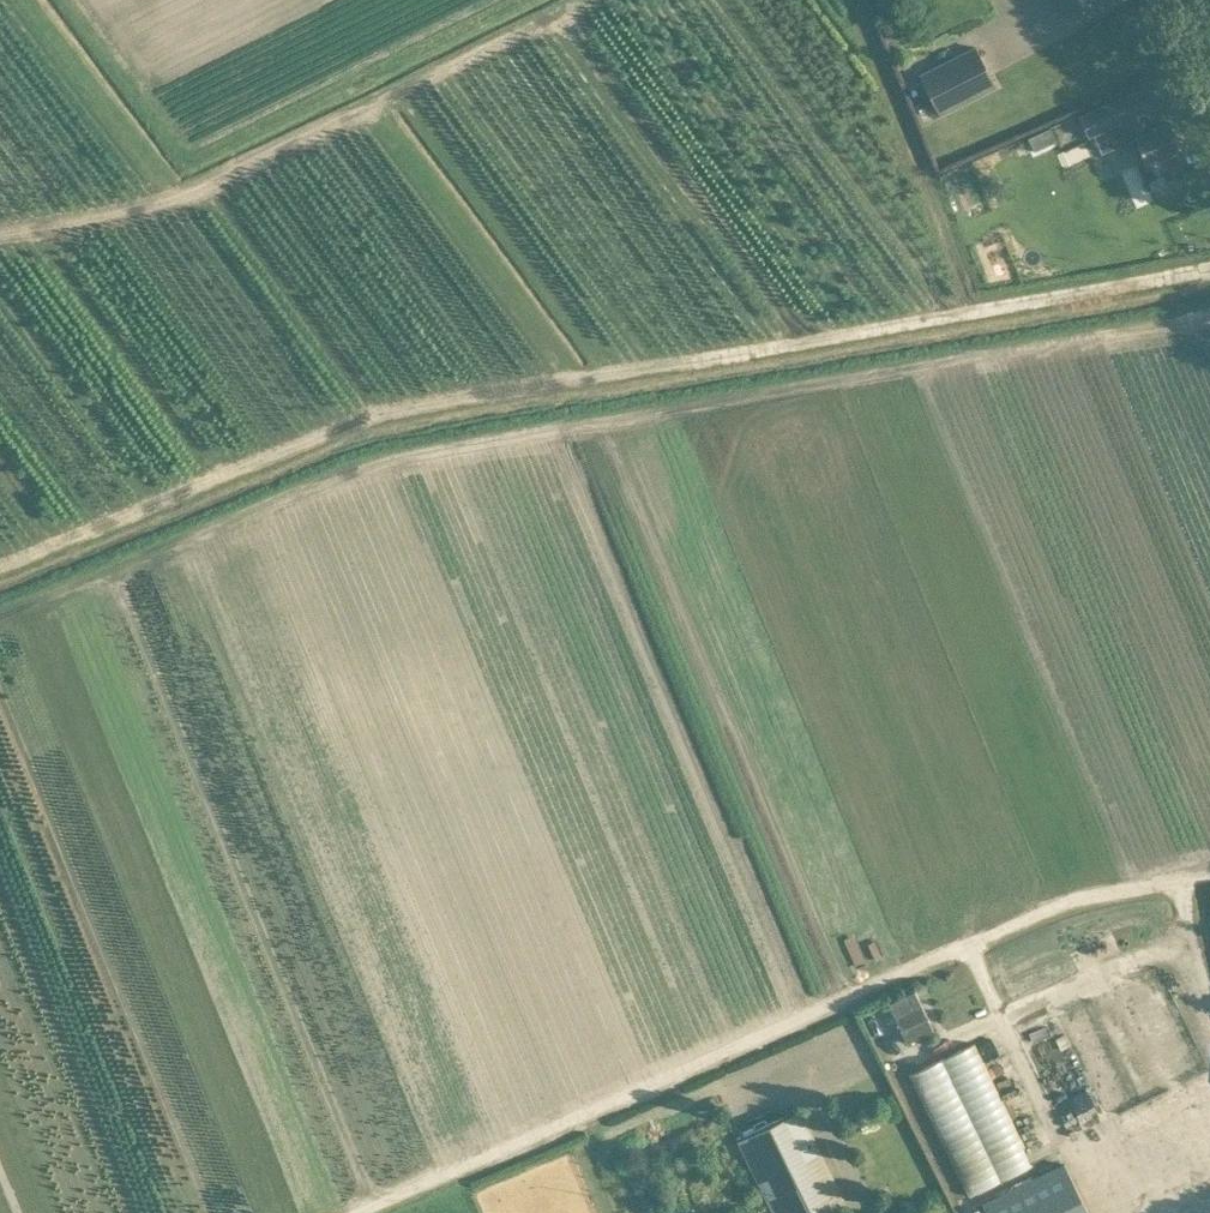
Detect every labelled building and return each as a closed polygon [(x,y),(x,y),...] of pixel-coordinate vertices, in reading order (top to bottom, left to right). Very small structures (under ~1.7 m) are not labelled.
[(1077,11),(1098,0),(1060,0),(1068,16),(1077,11)] [(995,86),(975,45),(919,73),(940,114),(995,86)] [(1135,91),(1080,116),(1088,136),(1094,133),(1103,151),(1135,137),(1147,163),(1159,158),(1180,148),(1168,122),(1148,131),(1139,112),(1143,110),(1135,91)] [(1103,189),(1090,195),(1094,204),(1107,199),(1103,189)] [(915,990),(889,1003),(908,1043),(934,1030),(915,990)] [(978,1201),(1043,1173),(986,1046),(922,1075),(978,1201)] [(802,1111),(741,1141),(776,1212),(818,1212),(845,1200),(802,1111)] [(1080,1193),(1065,1163),(983,1203),(988,1212),(1089,1212),(1080,1193)]
